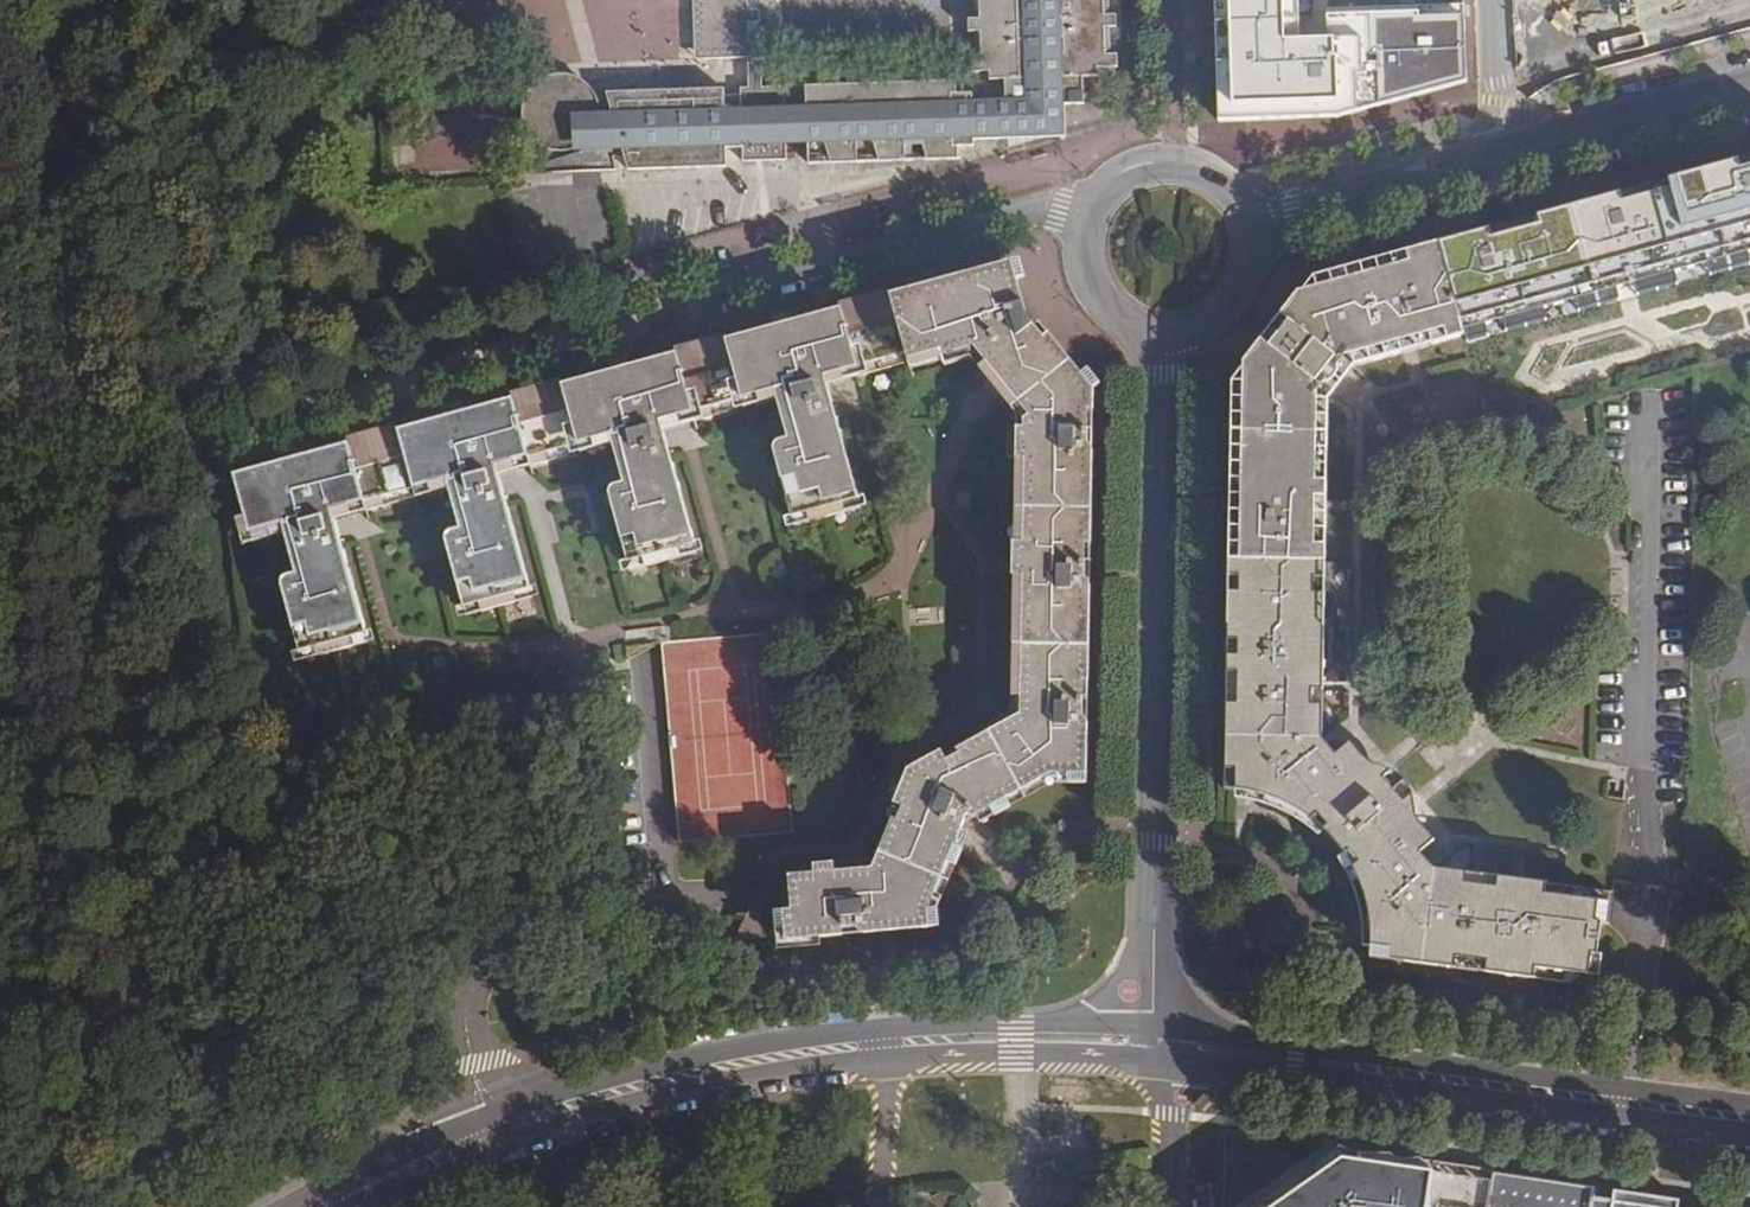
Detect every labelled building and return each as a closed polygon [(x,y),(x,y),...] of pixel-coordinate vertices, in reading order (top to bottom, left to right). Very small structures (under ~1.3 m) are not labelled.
[(705,54),(753,53),(754,86),(748,86),(748,94),(728,95),(725,90),(713,90),(616,93),(615,96),(607,97),(603,89),(597,81),(592,78),(584,74),(579,72),(569,71),(559,72),(551,76),(542,81),(539,85),(536,89),(532,98),(530,103),(530,113),(532,122),(533,127),(539,135),(546,142),(550,145),(555,147),(559,149),(566,150),(566,156),(553,157),(553,167),(613,166),(614,151),(633,150),(634,164),(644,164),(728,160),(727,144),(748,144),(749,158),(788,156),(787,140),(787,110),(785,88),(765,88),(763,42),(750,42),(749,19),(762,19),(762,11),(749,11),(749,0),(704,0),(705,54)] [(762,0),(749,0),(749,11),(762,11),(762,0)] [(1100,72),(1100,65),(1109,64),(1108,53),(1108,28),(1107,14),(1107,0),(977,0),(978,68),(995,69),(995,76),(1012,76),(1012,104),(972,105),(972,94),(955,95),(955,84),(811,87),(811,109),(812,139),(812,147),(957,145),(974,144),(974,134),(974,126),(1059,124),(1059,101),(1067,101),(1073,101),(1073,88),(1083,88),(1083,73),(1100,72)] [(1217,122),(1337,118),(1466,79),(1461,4),(1327,10),(1326,32),(1298,35),(1299,0),(1213,0),(1217,122)] [(1577,1),(1582,0),(1552,0),(1519,40),(1523,65),(1577,1)] [(1605,13),(1677,0),(1603,0),(1605,13)] [(1107,14),(1108,28),(1118,28),(1117,14),(1107,14)] [(750,42),(763,42),(762,19),(749,19),(750,42)] [(1108,53),(1109,64),(1119,65),(1119,53),(1108,53)] [(1067,133),(1067,101),(1059,101),(1059,124),(974,126),(974,134),(1067,133)] [(787,110),(787,140),(812,139),(811,109),(787,110)] [(958,155),(957,145),(812,147),(812,159),(958,155)] [(1442,246),(1463,327),(1465,335),(1489,422),(1695,367),(1732,358),(1749,353),(1749,159),(1440,241),(1442,246)] [(1463,327),(1442,246),(1323,277),(1314,292),(1302,295),(1240,385),(1240,561),(1326,563),(1327,385),(1339,367),(1465,335),(1463,327)] [(1084,769),(1089,773),(1092,375),(1039,314),(1029,315),(1017,280),(1006,264),(890,295),(905,348),(909,365),(947,356),(947,355),(949,361),(949,363),(973,355),(1020,411),(1013,716),(960,745),(961,748),(947,756),(943,749),(912,766),(900,798),(907,802),(898,818),(885,846),(873,866),(837,870),(836,861),(816,863),(816,872),(795,874),(794,907),(784,909),(786,936),(929,923),(928,907),(966,818),(1056,770),(1084,769)] [(841,309),(890,295),(888,288),(839,301),(841,309)] [(827,370),(905,348),(890,295),(841,309),(678,354),(692,408),(777,384),(791,437),(776,441),(797,521),(861,503),(827,370)] [(663,416),(692,408),(678,354),(564,385),(578,440),(613,431),(627,482),(614,486),(636,567),(698,550),(663,416)] [(517,398),(558,387),(564,385),(562,378),(557,379),(515,390),(517,398)] [(564,385),(558,387),(517,398),(400,431),(414,484),(447,475),(461,528),(451,531),(472,611),(535,594),(499,461),(563,444),(578,440),(564,385)] [(347,436),(349,444),(400,431),(397,423),(347,436)] [(349,444),(239,474),(253,528),(285,520),(299,571),(283,576),(305,657),(366,640),(331,507),(414,484),(400,431),(349,444)] [(1555,885),(1481,876),(1470,874),(1435,870),(1420,854),(1437,841),(1424,827),(1417,814),(1412,800),(1403,786),(1391,774),(1386,772),(1376,766),(1363,757),(1352,742),(1337,756),(1323,739),(1329,733),(1328,693),(1323,693),(1323,681),(1329,681),(1326,563),(1240,561),(1237,788),(1259,789),(1287,800),(1302,808),(1328,830),(1341,844),(1361,872),(1372,899),(1379,932),(1381,957),(1543,976),(1546,963),(1596,970),(1599,953),(1608,954),(1612,919),(1604,917),(1605,903),(1553,897),(1555,885)] [(1492,1175),(1347,1156),(1271,1206),(1487,1206),(1492,1175)] [(1492,1175),(1487,1206),(1677,1206),(1678,1202),(1616,1193),(1614,1204),(1592,1201),(1593,1190),(1492,1175)]
